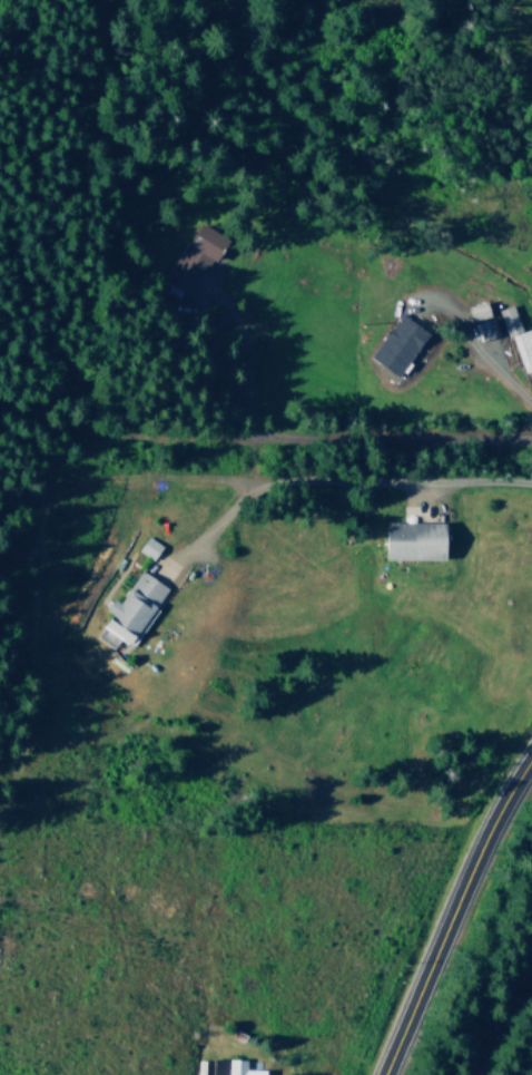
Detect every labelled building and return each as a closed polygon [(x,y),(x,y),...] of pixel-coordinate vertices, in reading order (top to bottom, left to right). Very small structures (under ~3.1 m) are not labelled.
[(216,241),(194,227),(160,276),(180,290),(196,267),(198,268),(216,241)] [(466,319),(484,316),(482,302),(464,305),(466,319)] [(518,331),(512,305),(496,309),(503,337),(512,335),(524,385),(531,383),(531,327),(518,331)] [(391,376),(420,331),(392,313),(364,359),(391,376)] [(475,340),(495,334),(490,316),(470,322),(475,340)] [(440,560),(441,522),(377,521),(377,559),(440,560)] [(135,549),(148,559),(159,546),(145,535),(135,549)] [(165,588),(138,571),(126,589),(123,588),(113,602),(106,597),(99,608),(105,612),(97,624),(128,644),(165,588)] [(246,1069),(246,1059),(226,1059),(226,1074),(266,1074),(266,1069),(246,1069)]
